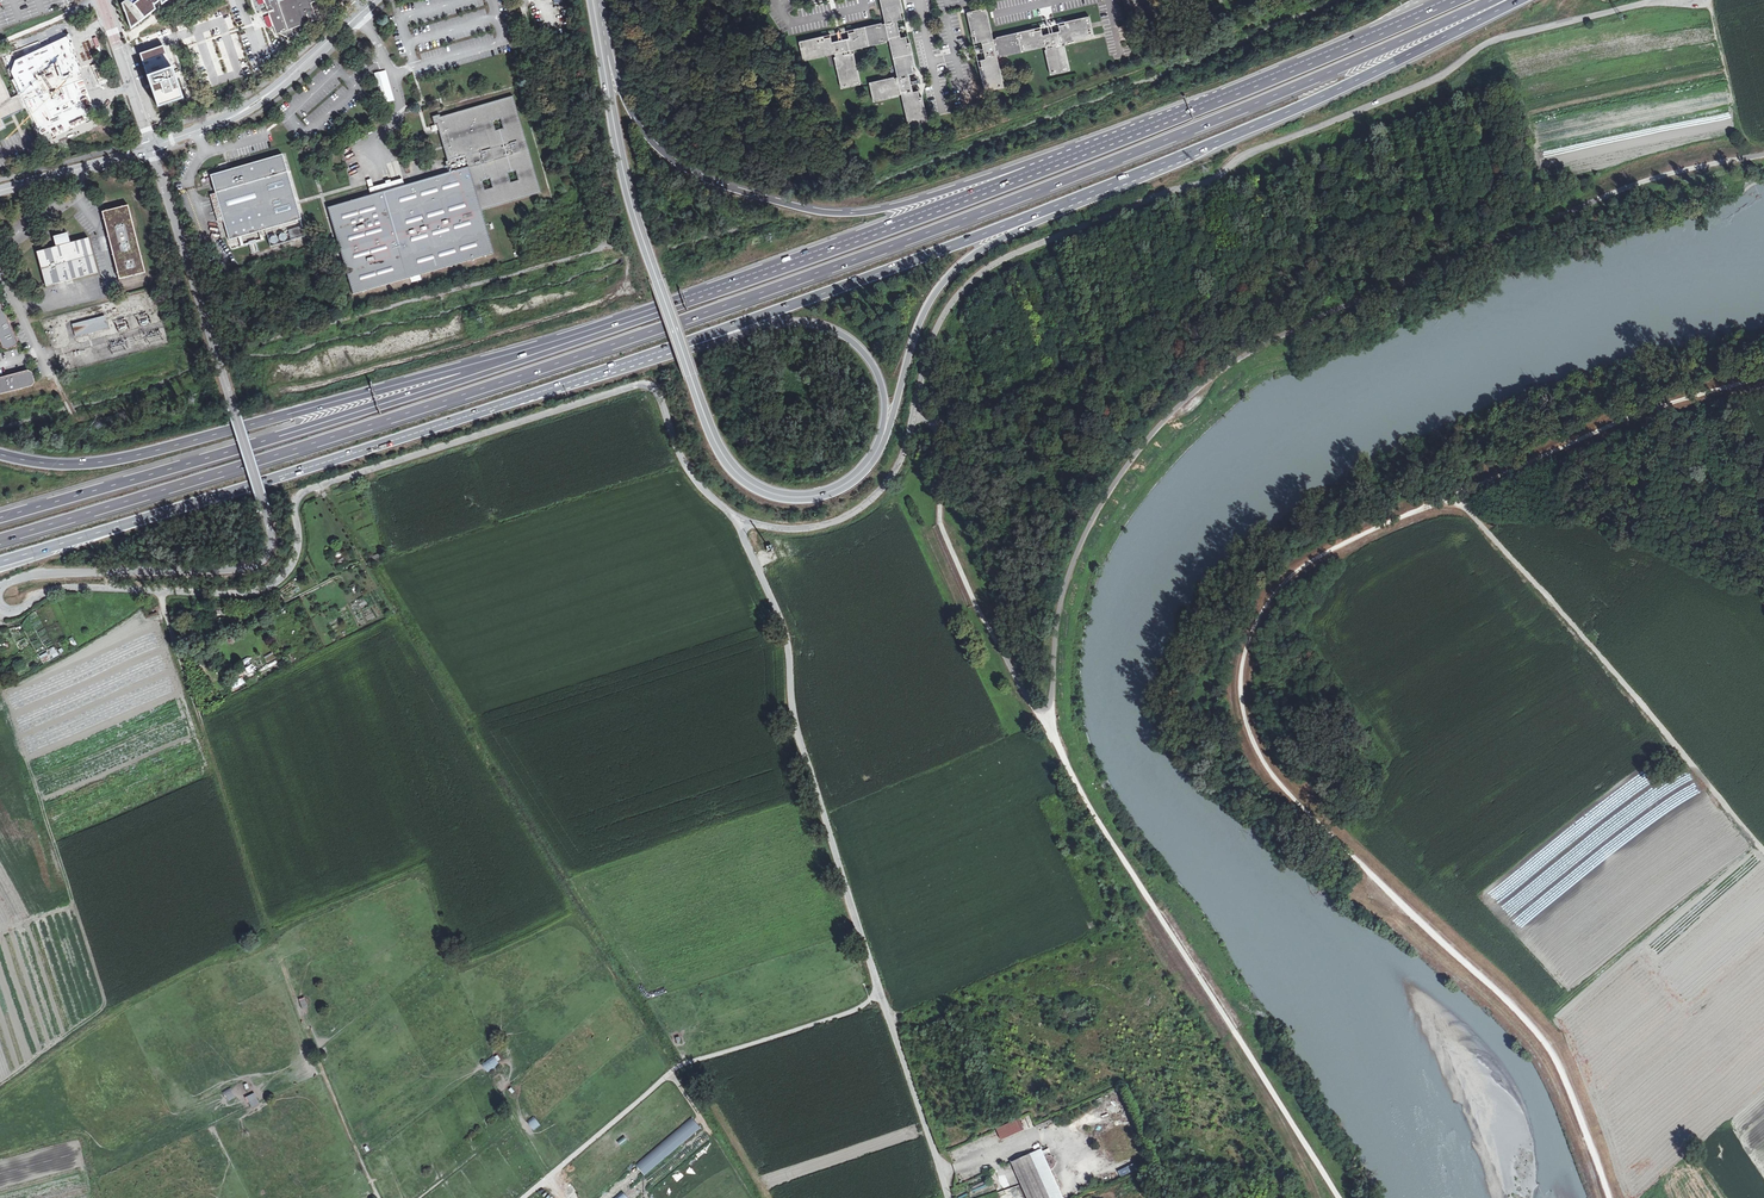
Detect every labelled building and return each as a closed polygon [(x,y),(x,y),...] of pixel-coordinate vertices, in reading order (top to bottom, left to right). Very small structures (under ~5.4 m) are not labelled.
[(122,4),(130,29),(155,10),(154,5),(160,2),(161,5),(168,0),(128,0),(122,4)] [(280,35),(289,39),(295,36),(293,30),(317,21),(312,4),(316,2),(315,0),(264,0),(276,33),(280,35)] [(870,47),(886,43),(885,41),(889,40),(893,62),(913,54),(910,43),(908,44),(906,37),(901,38),(899,31),(902,30),(901,27),(899,28),(897,21),(902,20),(901,13),(903,13),(900,0),(880,0),(885,24),(881,25),(881,23),(865,27),(870,47)] [(1022,53),(1018,33),(992,39),(986,8),(966,13),(972,38),(975,37),(976,44),(981,42),(983,50),(980,50),(981,53),(984,53),(985,60),(980,61),(982,68),(979,68),(985,93),(1004,88),(997,58),(1022,53)] [(1018,33),(1022,53),(1045,47),(1046,51),(1044,51),(1050,76),(1070,72),(1065,46),(1063,47),(1062,44),(1094,36),(1089,17),(1064,22),(1065,25),(1058,26),(1059,31),(1051,32),(1051,30),(1048,31),(1048,33),(1042,35),(1041,30),(1035,32),(1034,29),(1018,33)] [(870,47),(865,27),(855,29),(856,32),(849,33),(850,38),(843,40),(842,37),(839,38),(840,41),(833,42),(831,37),(825,39),(825,36),(800,42),(804,61),(836,54),(836,58),(834,58),(842,89),(861,85),(854,54),(852,54),(851,51),(870,47)] [(39,134),(49,130),(53,138),(102,117),(66,37),(15,60),(11,72),(39,134)] [(166,46),(141,55),(163,115),(188,105),(166,46)] [(913,54),(893,62),(898,79),(894,79),(894,78),(870,84),(874,103),(899,97),(899,96),(902,95),(909,126),(929,122),(923,98),(920,98),(919,91),(914,93),(912,85),(915,85),(914,81),(911,82),(909,75),(914,74),(913,67),(916,67),(913,54)] [(383,104),(388,103),(379,72),(375,74),(383,104)] [(3,125),(1,120),(24,109),(18,96),(10,99),(0,78),(0,127),(3,125)] [(433,117),(435,125),(437,124),(437,125),(439,131),(448,161),(446,162),(449,172),(405,185),(371,195),(328,208),(344,264),(353,295),(494,253),(481,210),(542,193),(513,96),(441,117),(440,115),(433,117)] [(228,171),(211,176),(229,241),(301,220),(288,173),(283,155),(232,169),(228,171)] [(371,195),(405,185),(403,179),(369,188),(371,195)] [(127,207),(102,214),(118,280),(143,274),(127,207)] [(304,237),(303,223),(294,224),(294,229),(290,230),(290,238),(304,237)] [(67,238),(69,243),(70,243),(67,233),(53,236),(55,246),(56,246),(55,241),(58,237),(62,235),(67,238)] [(244,237),(246,242),(254,239),(253,237),(258,236),(257,233),(244,237)] [(285,234),(279,237),(282,243),(288,240),(285,234)] [(56,246),(69,243),(67,238),(62,235),(58,237),(55,241),(56,246)] [(270,238),(272,246),(279,244),(276,236),(270,238)] [(56,246),(55,246),(36,252),(46,286),(56,284),(97,273),(88,238),(70,243),(69,243),(56,246)] [(3,348),(8,349),(16,345),(18,340),(2,304),(0,303),(0,340),(3,348)] [(108,328),(105,316),(72,324),(75,337),(108,328)] [(28,372),(0,379),(0,396),(32,387),(35,383),(33,374),(28,372)] [(144,609),(149,618),(157,613),(153,605),(144,609)] [(72,647),(76,644),(72,637),(68,639),(72,647)] [(49,648),(51,657),(57,656),(55,646),(49,648)] [(43,663),(50,660),(46,652),(39,656),(43,663)] [(243,666),(250,662),(247,656),(240,660),(243,666)] [(487,1073),(499,1064),(493,1056),(481,1064),(487,1073)] [(222,1092),(227,1101),(234,1098),(230,1088),(222,1092)] [(245,1096),(251,1108),(259,1104),(253,1092),(245,1096)] [(532,1116),(526,1122),(533,1131),(540,1125),(532,1116)] [(592,1197),(639,1197),(652,1188),(642,1176),(686,1141),(694,1150),(709,1138),(693,1119),(592,1197)] [(1019,1119),(997,1129),(1002,1140),(1024,1130),(1019,1119)] [(1013,1163),(1029,1197),(1064,1197),(1042,1149),(1013,1163)] [(1135,1162),(1118,1170),(1121,1177),(1138,1169),(1135,1162)] [(555,1196),(547,1186),(533,1197),(553,1197),(555,1196)]
